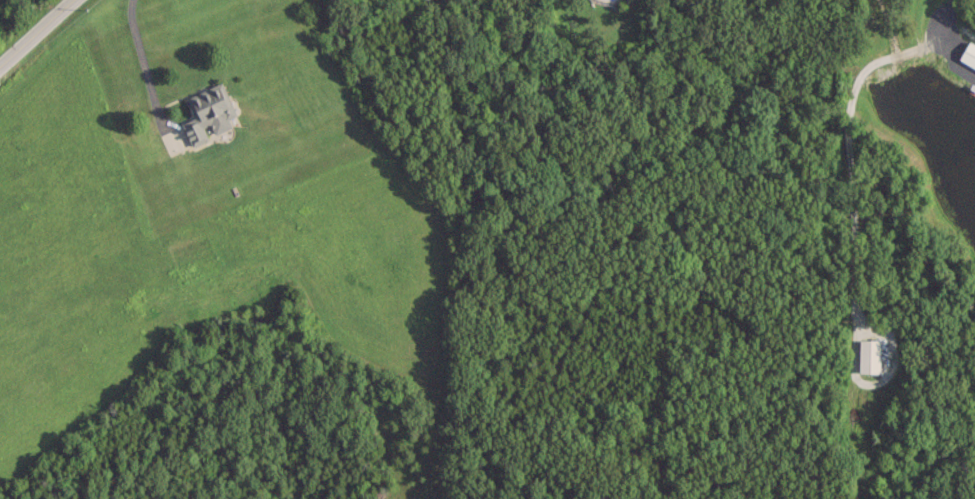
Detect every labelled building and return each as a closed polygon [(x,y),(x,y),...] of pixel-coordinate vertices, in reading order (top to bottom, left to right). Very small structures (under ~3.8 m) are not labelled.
[(969,40),(958,58),(974,69),(974,44),(969,40)] [(184,96),(192,116),(181,121),(190,146),(207,139),(202,126),(209,123),(213,133),(231,126),(228,117),(235,115),(221,81),(184,96)] [(858,372),(878,372),(878,339),(858,339),(858,372)]
